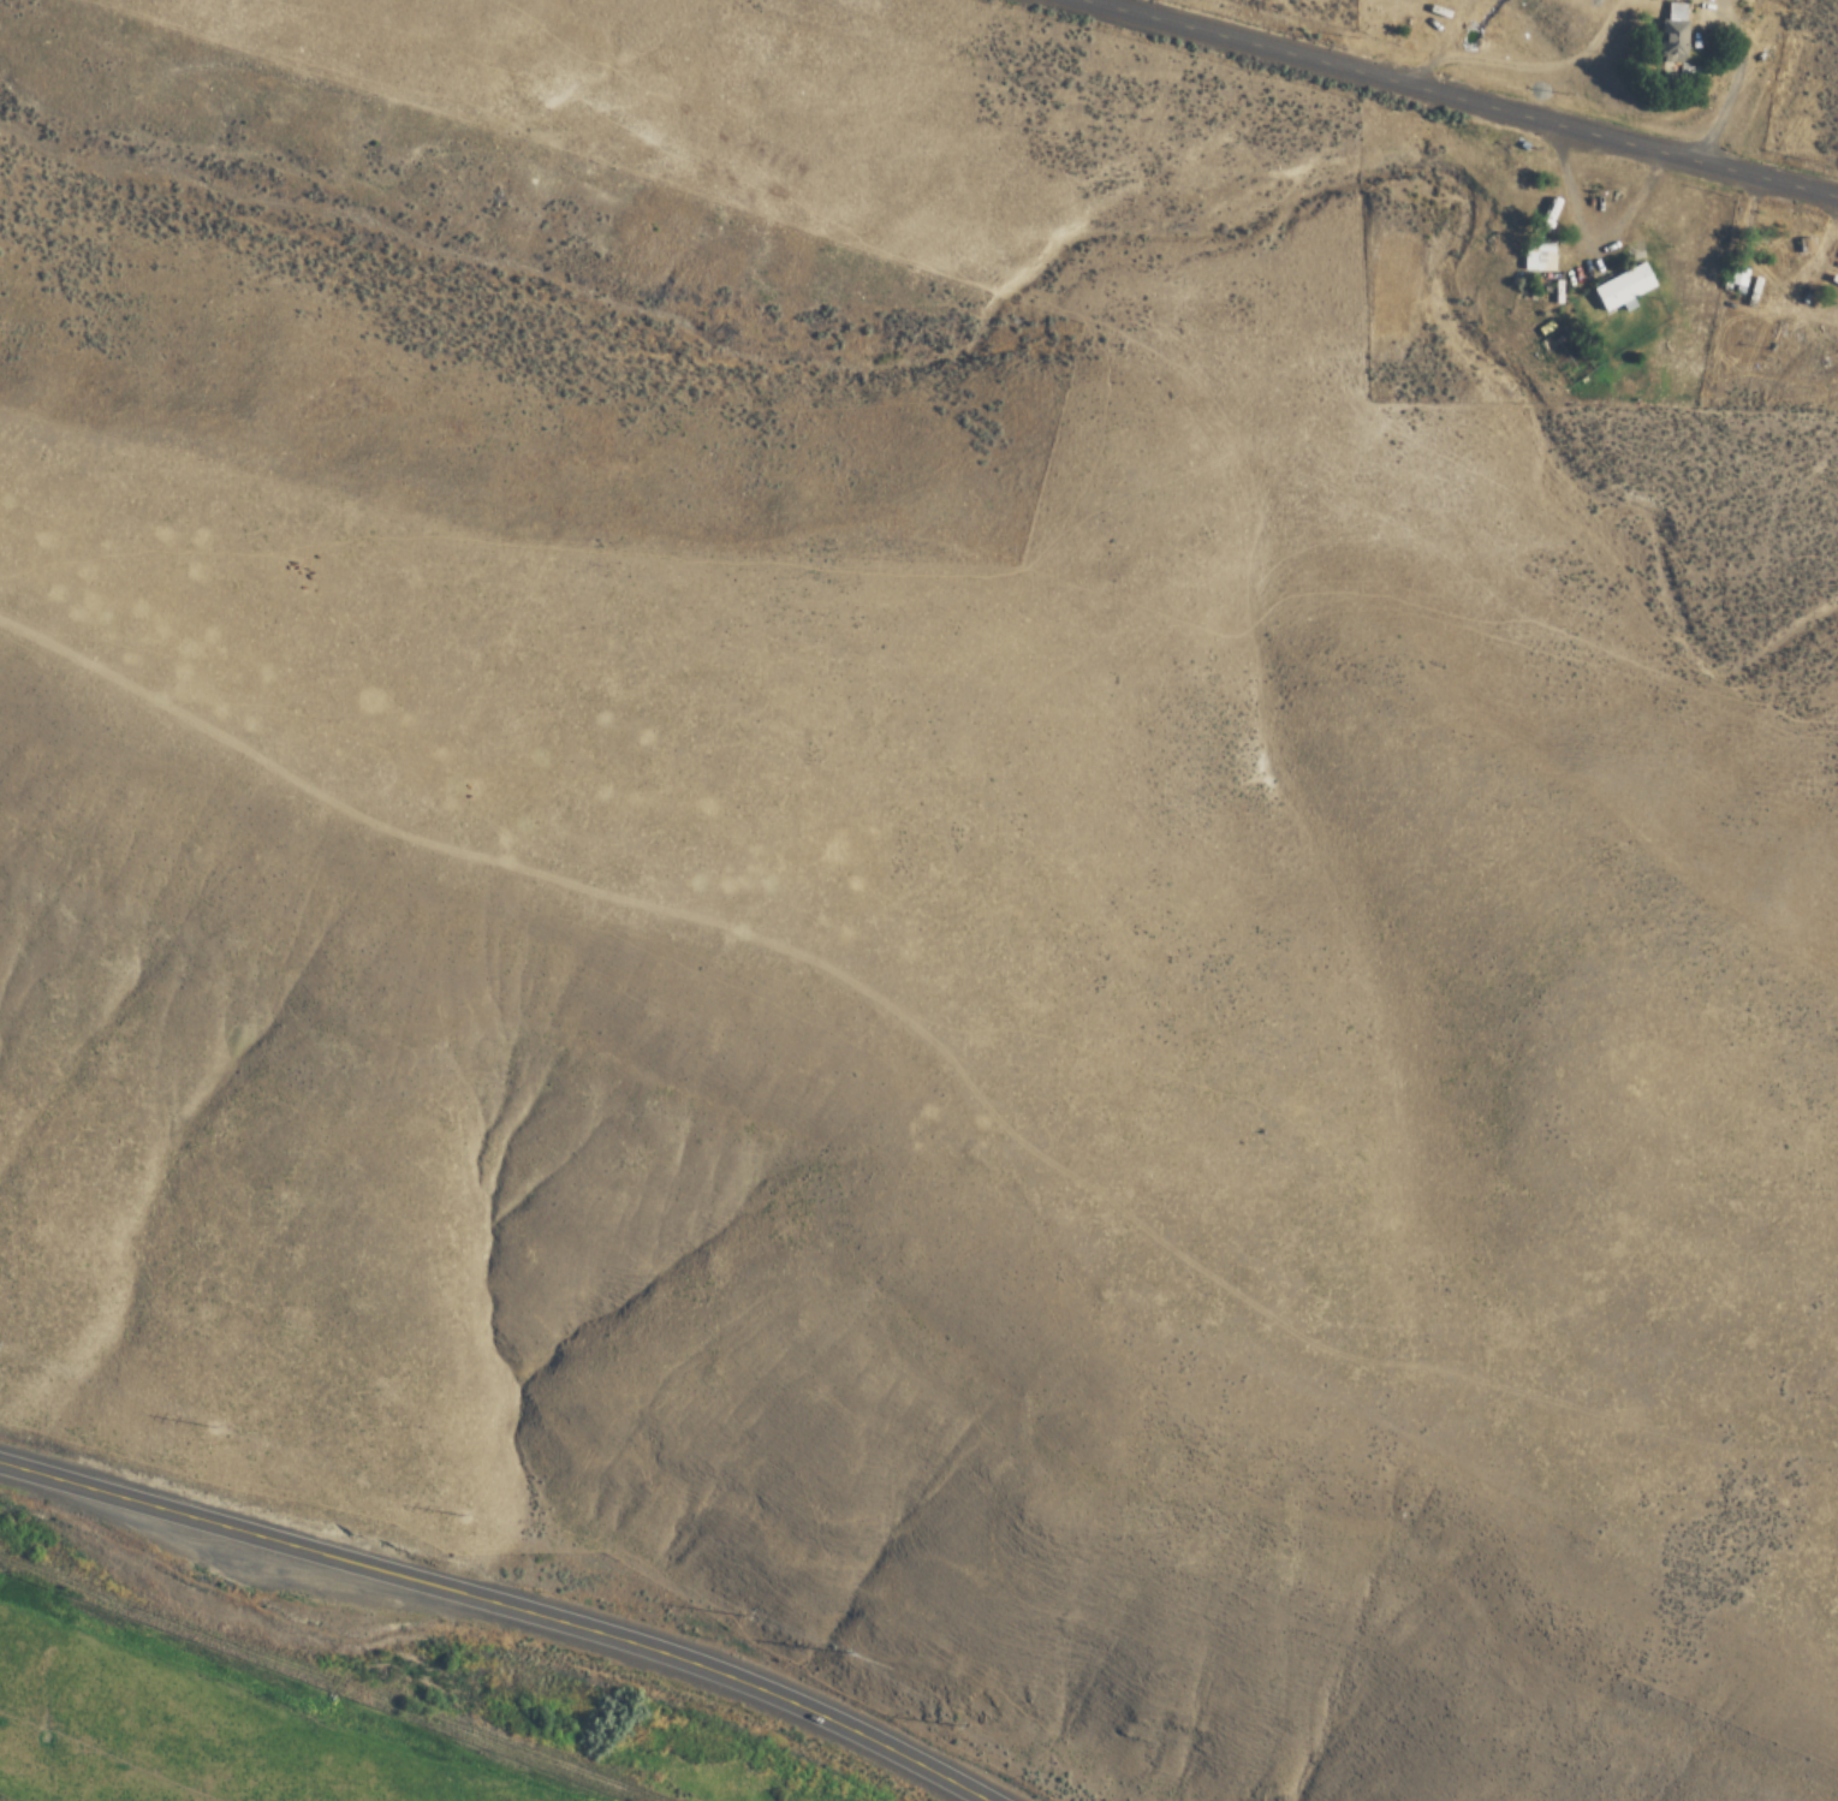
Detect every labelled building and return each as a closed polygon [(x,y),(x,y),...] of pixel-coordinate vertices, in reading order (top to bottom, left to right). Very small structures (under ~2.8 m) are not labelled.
[(1684,6),(1659,4),(1653,63),(1678,66),(1684,6)] [(1549,247),(1519,247),(1519,271),(1549,271),(1549,247)] [(1621,313),(1631,308),(1628,299),(1652,288),(1641,264),(1586,288),(1598,315),(1618,306),(1621,313)]
